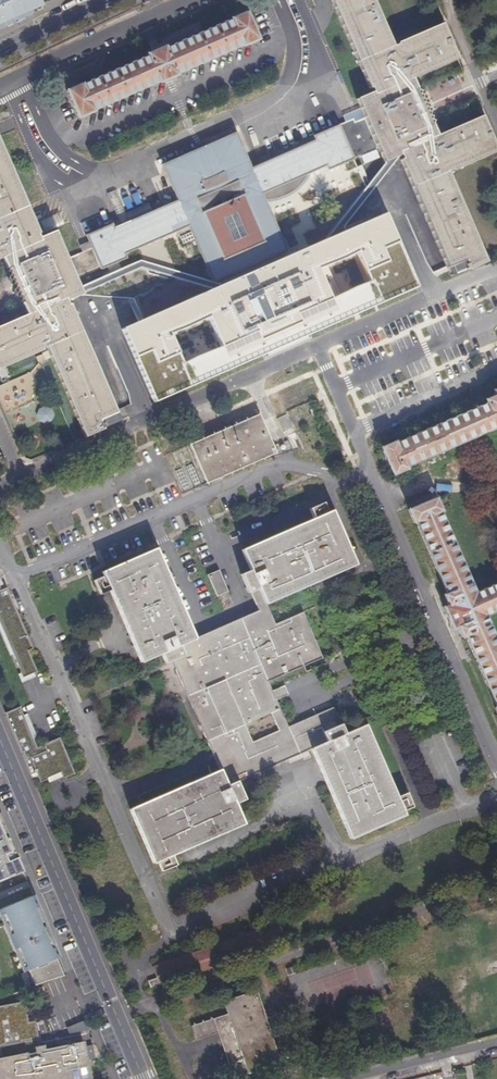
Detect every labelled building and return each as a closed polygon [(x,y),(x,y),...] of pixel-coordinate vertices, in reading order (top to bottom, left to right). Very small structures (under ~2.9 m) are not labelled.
[(1,23),(42,3),(40,0),(0,0),(0,24),(1,23)] [(368,94),(353,101),(380,165),(395,160),(447,280),(488,263),(450,174),(496,153),(496,152),(482,115),(433,136),(410,83),(456,62),(439,24),(391,45),(372,0),(328,0),(368,94)] [(257,37),(245,9),(231,15),(231,17),(166,45),(164,43),(147,50),(148,54),(83,82),(81,80),(66,87),(79,114),(94,108),(94,106),(159,78),(225,50),(242,43),(243,43),(257,37)] [(111,225),(85,235),(99,269),(124,261),(123,253),(185,227),(210,283),(286,252),(259,195),(324,163),(328,170),(355,159),(338,124),(312,136),(315,142),(250,169),(234,134),(163,166),(180,204),(114,231),(111,225)] [(22,316),(0,326),(0,369),(41,355),(81,441),(123,423),(67,302),(86,297),(55,229),(35,237),(0,150),(0,269),(22,316)] [(151,398),(417,282),(387,212),(121,328),(151,398)] [(0,385),(0,401),(29,390),(24,376),(0,385)] [(491,388),(493,393),(483,397),(484,400),(393,440),(393,437),(378,444),(391,472),(405,466),(404,464),(496,424),(496,385),(491,388)] [(35,420),(48,424),(52,410),(38,407),(35,420)] [(277,458),(260,419),(190,450),(207,488),(277,458)] [(474,590),(438,509),(440,508),(434,494),(406,507),(412,521),(415,519),(445,590),(441,592),(445,602),(441,604),(451,629),(456,627),(461,636),(465,635),(496,706),(494,707),(496,714),(496,643),(485,614),(496,609),(496,580),(474,590)] [(333,513),(238,551),(248,574),(239,577),(248,595),(255,592),(261,607),(356,568),(333,513)] [(154,547),(95,573),(136,663),(155,654),(160,665),(171,663),(184,657),(180,646),(193,641),(154,547)] [(227,590),(218,569),(207,574),(216,595),(227,590)] [(17,678),(37,671),(5,588),(0,590),(0,632),(17,678)] [(193,641),(180,646),(184,657),(171,663),(218,769),(225,786),(237,781),(300,753),(267,678),(321,657),(302,609),(275,621),(268,605),(261,607),(255,592),(248,595),(256,613),(193,641)] [(22,706),(5,713),(34,787),(72,772),(58,738),(38,746),(22,706)] [(366,726),(307,750),(348,844),(406,817),(366,726)] [(218,769),(124,811),(148,869),(244,828),(234,806),(244,802),(237,781),(225,786),(218,769)] [(24,873),(0,812),(0,883),(24,873)] [(0,909),(0,924),(21,973),(58,957),(33,896),(0,909)] [(279,923),(154,967),(158,978),(148,981),(151,988),(160,985),(269,947),(285,941),(279,923)] [(215,1018),(221,1032),(229,1054),(236,1078),(281,1062),(256,989),(223,1001),(227,1014),(215,1018)] [(42,1047),(35,1048),(32,1049),(31,1041),(35,1041),(32,1024),(27,1025),(24,1003),(0,1007),(0,1078),(88,1078),(85,1063),(93,1061),(90,1047),(82,1049),(81,1044),(43,1052),(42,1047)] [(221,1032),(215,1018),(190,1027),(196,1041),(221,1032)] [(84,1021),(65,1031),(67,1037),(87,1031),(84,1021)] [(364,1065),(361,1051),(352,1053),(355,1067),(364,1065)]
